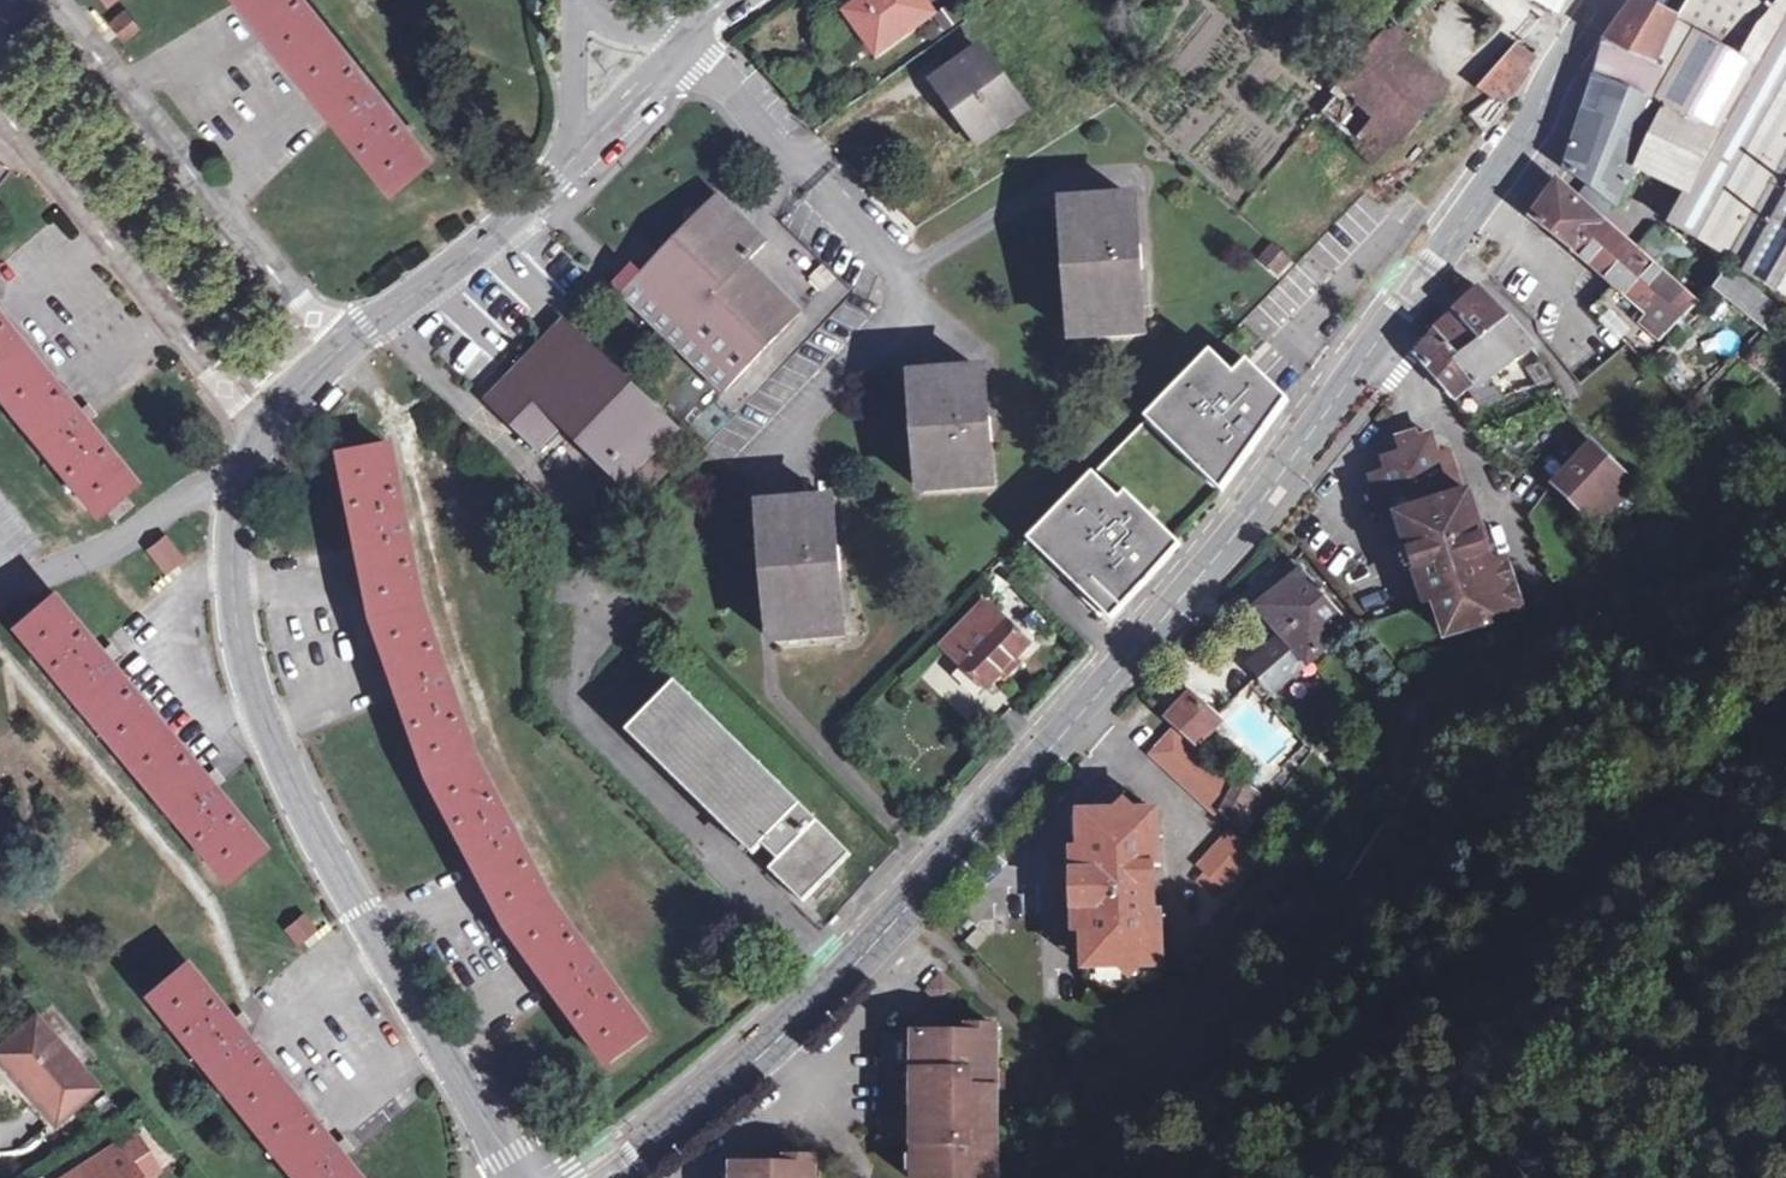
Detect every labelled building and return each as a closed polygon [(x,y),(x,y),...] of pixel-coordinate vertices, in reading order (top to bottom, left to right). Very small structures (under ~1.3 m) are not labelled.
[(389,186),(423,157),(297,0),(243,0),(389,186)] [(933,16),(922,0),(866,0),(846,15),(876,56),(933,16)] [(1550,25),(1564,0),(1522,0),(1550,25)] [(1659,116),(1637,163),(1689,189),(1669,231),(1720,262),(1729,267),(1743,275),(1742,279),(1785,305),(1785,0),(1690,0),(1672,28),(1670,31),(1658,64),(1653,77),(1641,108),(1659,116)] [(1653,77),(1658,64),(1670,31),(1672,28),(1642,15),(1632,11),(1599,53),(1653,77)] [(125,13),(112,24),(124,39),(137,29),(125,13)] [(1391,34),(1341,91),(1395,138),(1399,142),(1437,99),(1396,64),(1409,49),(1393,35),(1391,34)] [(1486,83),(1498,96),(1506,103),(1530,69),(1512,53),(1486,83)] [(1653,77),(1599,53),(1592,87),(1641,108),(1653,77)] [(980,147),(1025,114),(981,56),(937,88),(980,147)] [(1641,108),(1592,87),(1564,174),(1588,191),(1610,206),(1615,210),(1637,163),(1659,116),(1641,108)] [(1371,165),(1395,138),(1341,91),(1318,117),(1371,165)] [(1479,139),(1506,103),(1498,96),(1466,121),(1479,139)] [(1661,284),(1642,267),(1632,258),(1604,233),(1595,226),(1575,208),(1553,189),(1531,228),(1611,289),(1587,314),(1620,347),(1633,361),(1665,337),(1672,344),(1697,316),(1661,284)] [(1588,191),(1575,208),(1595,226),(1610,206),(1588,191)] [(610,282),(717,392),(798,314),(768,283),(760,290),(738,268),(765,242),(721,196),(642,273),(631,262),(618,275),(610,282)] [(1066,205),(1066,228),(1074,228),(1075,317),(1068,318),(1068,341),(1139,339),(1136,202),(1066,205)] [(1066,228),(1068,318),(1075,317),(1074,228),(1066,228)] [(1652,236),(1632,258),(1642,267),(1661,284),(1683,259),(1668,244),(1652,236)] [(1274,276),(1291,261),(1273,241),(1256,257),(1274,276)] [(1774,317),(1728,279),(1712,298),(1756,337),(1774,317)] [(1476,346),(1506,325),(1475,297),(1451,319),(1476,346)] [(559,348),(574,333),(558,317),(543,332),(559,348)] [(1476,346),(1451,319),(1430,338),(1433,342),(1451,363),(1473,347),(1476,346)] [(1473,347),(1494,375),(1527,350),(1506,325),(1476,346),(1473,347)] [(671,431),(574,333),(559,348),(543,332),(480,393),(532,445),(556,421),(617,483),(671,431)] [(79,431),(70,421),(0,337),(0,408),(93,517),(127,488),(79,431)] [(1452,401),(1462,395),(1442,371),(1451,363),(1433,342),(1416,360),(1452,401)] [(1473,347),(1451,363),(1473,387),(1462,395),(1477,413),(1513,398),(1494,375),(1473,347)] [(1228,485),(1281,413),(1239,372),(1230,381),(1207,357),(1153,414),(1228,485)] [(1442,371),(1462,395),(1473,387),(1451,363),(1442,371)] [(266,366),(250,382),(256,388),(273,372),(266,366)] [(913,378),(915,401),(921,401),(926,473),(921,473),(922,496),(987,489),(978,372),(913,378)] [(915,401),(921,473),(926,473),(921,401),(915,401)] [(85,407),(70,421),(79,431),(94,418),(85,407)] [(1429,601),(1432,612),(1440,610),(1450,643),(1452,648),(1489,636),(1486,625),(1519,615),(1505,567),(1486,573),(1483,563),(1489,562),(1480,535),(1469,500),(1462,502),(1448,458),(1437,461),(1431,441),(1399,451),(1402,459),(1383,464),(1387,478),(1369,484),(1383,528),(1394,524),(1404,521),(1415,558),(1421,578),(1429,601)] [(426,771),(506,918),(610,1057),(642,1033),(547,901),(473,774),(433,633),(397,446),(356,457),(404,686),(426,771)] [(1593,533),(1633,492),(1590,452),(1552,493),(1593,533)] [(1097,622),(1171,546),(1122,499),(1116,505),(1091,481),(1023,551),(1097,622)] [(117,526),(136,508),(128,498),(108,516),(117,526)] [(761,511),(763,536),(769,535),(776,623),(771,624),(773,647),(842,640),(831,505),(761,511)] [(1406,560),(1415,558),(1404,521),(1394,524),(1406,560)] [(763,536),(771,624),(776,623),(769,535),(763,536)] [(169,550),(155,562),(166,575),(180,563),(169,550)] [(1421,578),(1415,558),(1406,560),(1412,581),(1421,578)] [(1271,698),(1305,667),(1346,631),(1299,574),(1295,577),(1288,569),(1266,587),(1276,598),(1257,614),(1282,642),(1248,671),(1271,698)] [(1421,578),(1412,581),(1419,604),(1429,601),(1421,578)] [(254,850),(207,795),(197,783),(103,671),(94,660),(46,603),(11,634),(219,879),(254,850)] [(1432,612),(1397,623),(1422,658),(1444,651),(1452,648),(1450,643),(1440,610),(1432,612)] [(937,655),(956,672),(999,628),(981,611),(937,655)] [(999,628),(956,672),(981,696),(1024,652),(999,628)] [(107,648),(94,660),(103,671),(117,659),(107,648)] [(1248,684),(1215,717),(1270,773),(1304,740),(1248,684)] [(799,907),(847,859),(676,686),(628,736),(751,859),(761,850),(776,865),(767,875),(799,907)] [(1216,729),(1188,703),(1165,728),(1203,761),(1216,747),(1207,739),(1216,729)] [(1215,817),(1231,790),(1169,735),(1147,762),(1213,821),(1215,817)] [(197,783),(207,795),(220,783),(210,772),(197,783)] [(1231,790),(1215,817),(1233,834),(1240,841),(1257,809),(1249,803),(1251,799),(1233,786),(1231,790)] [(1142,894),(1152,893),(1151,873),(1157,873),(1156,820),(1133,820),(1125,811),(1113,821),(1089,822),(1090,845),(1080,845),(1080,856),(1081,881),(1072,881),(1073,918),(1083,917),(1083,944),(1084,956),(1093,956),(1094,979),(1123,977),(1130,986),(1139,976),(1161,975),(1159,922),(1153,922),(1143,923),(1142,894)] [(1090,845),(1089,822),(1079,822),(1080,845),(1090,845)] [(1193,873),(1199,879),(1213,893),(1218,897),(1254,857),(1228,834),(1193,873)] [(1081,881),(1080,856),(1071,856),(1072,881),(1081,881)] [(1205,902),(1213,893),(1199,879),(1190,889),(1205,902)] [(1153,922),(1152,893),(1142,894),(1143,923),(1153,922)] [(1083,917),(1073,918),(1074,944),(1083,944),(1083,917)] [(300,919),(285,931),(295,944),(310,932),(300,919)] [(972,957),(983,945),(975,937),(963,948),(972,957)] [(1084,979),(1094,979),(1093,956),(1084,956),(1084,979)] [(338,1162),(329,1150),(235,1038),(226,1027),(178,969),(143,998),(289,1177),(352,1177),(338,1162)] [(226,1027),(235,1038),(247,1027),(238,1017),(226,1027)] [(52,1126),(91,1091),(29,1019),(0,1045),(0,1066),(52,1126)] [(993,1130),(986,1130),(986,1102),(993,1102),(993,1030),(965,1030),(965,1039),(876,1038),(876,1151),(910,1151),(910,1177),(993,1177),(993,1130)] [(90,1103),(101,1120),(114,1111),(102,1095),(90,1103)] [(342,1139),(329,1150),(338,1162),(351,1151),(342,1139)] [(131,1140),(72,1177),(157,1177),(131,1140)] [(809,1163),(783,1163),(783,1172),(729,1172),(729,1177),(809,1177),(809,1163)]
